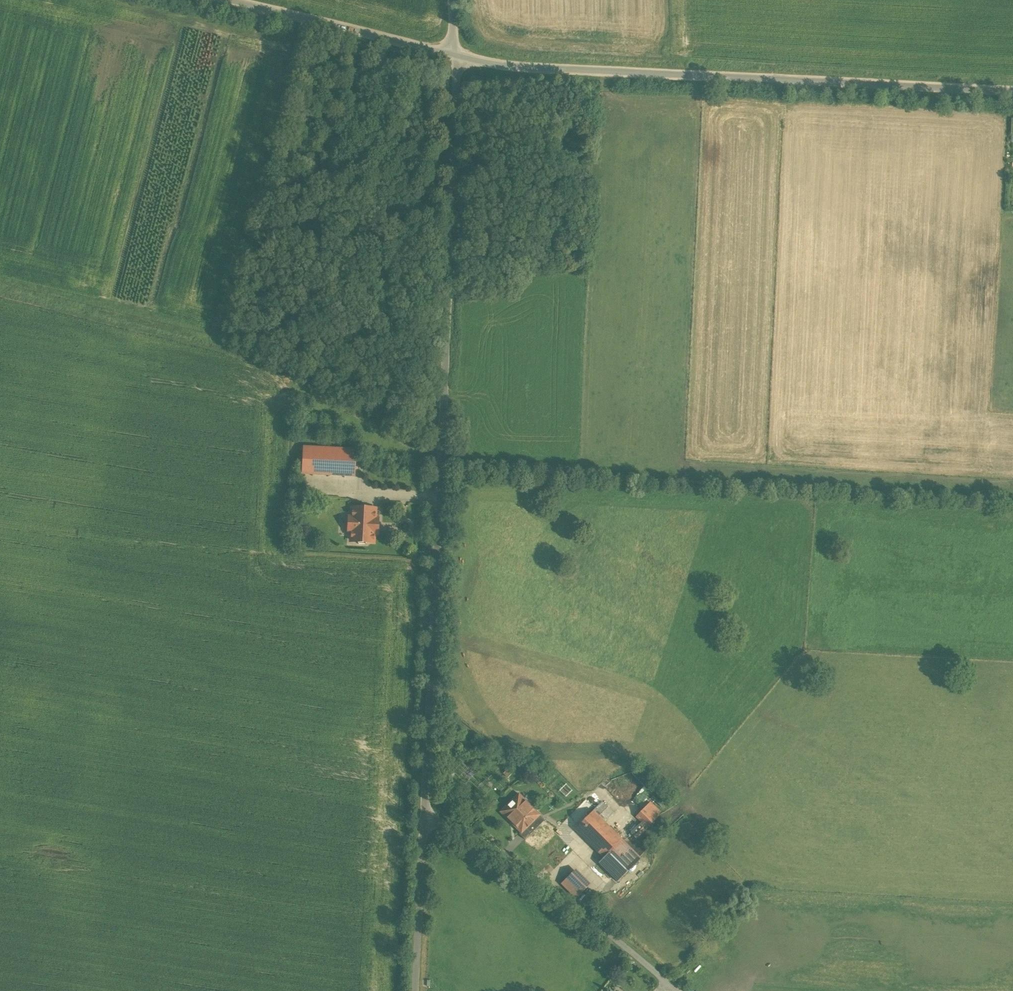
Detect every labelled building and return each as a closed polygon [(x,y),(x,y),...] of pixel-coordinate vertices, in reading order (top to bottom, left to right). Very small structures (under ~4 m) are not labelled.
[(356,451),(304,447),(302,473),(354,477),(356,451)] [(360,508),(352,508),(352,517),(350,517),(349,532),(351,532),(351,541),(358,541),(358,544),(366,544),(366,542),(374,542),(375,509),(368,509),(368,506),(360,506),(360,508)] [(474,773),(469,767),(461,774),(466,780),(474,773)] [(519,795),(501,812),(521,832),(528,826),(533,831),(544,821),(519,795)] [(602,801),(575,828),(605,858),(599,863),(617,881),(640,859),(604,823),(613,813),(602,801)] [(650,803),(636,816),(642,822),(631,833),(636,839),(660,813),(650,803)] [(569,845),(545,820),(544,821),(533,831),(530,835),(540,845),(536,848),(551,862),(569,845)] [(586,888),(571,873),(561,883),(576,898),(586,888)]
